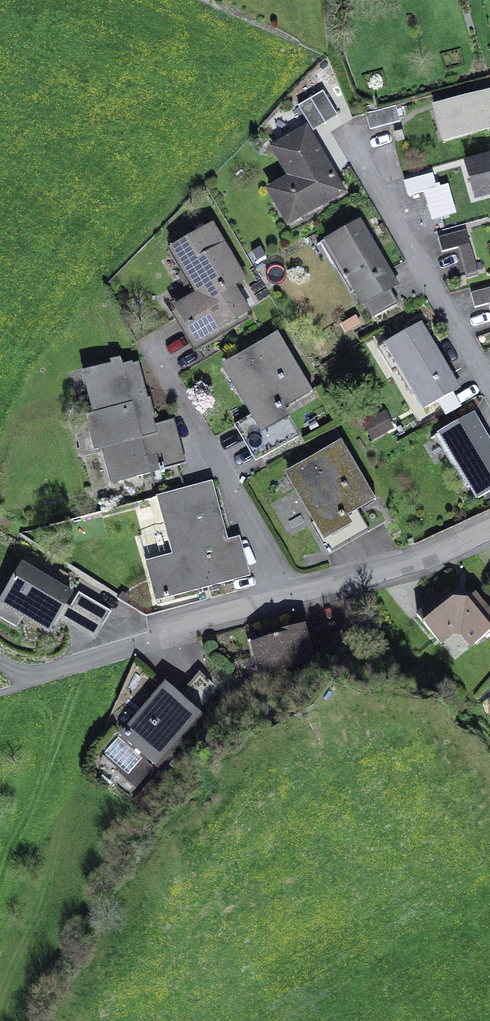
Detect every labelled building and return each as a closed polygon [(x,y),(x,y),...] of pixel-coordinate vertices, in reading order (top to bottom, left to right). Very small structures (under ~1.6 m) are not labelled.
[(298,106),(313,131),(337,116),(322,91),(298,106)] [(435,108),(444,140),(489,128),(489,93),(435,108)] [(368,115),(372,129),(400,122),(396,107),(368,115)] [(343,193),(306,130),(273,149),(297,189),(276,202),(289,224),(343,193)] [(468,165),(477,198),(489,194),(489,159),(468,165)] [(433,173),(404,181),(408,195),(426,190),(433,216),(444,213),(433,173)] [(390,271),(360,221),(326,240),(372,319),(391,308),(383,294),(391,290),(383,276),(390,271)] [(244,279),(213,226),(171,251),(181,272),(180,277),(186,288),(175,296),(185,314),(179,317),(196,344),(231,323),(235,329),(253,318),(234,285),(244,279)] [(467,230),(439,238),(443,253),(458,248),(466,274),(478,271),(467,230)] [(472,294),(476,308),(489,305),(489,308),(489,289),(472,294)] [(361,324),(357,318),(343,326),(347,333),(361,324)] [(450,375),(421,325),(387,344),(425,409),(452,394),(444,379),(450,375)] [(308,384),(278,333),(228,363),(263,420),(246,430),(263,458),(298,436),(278,402),(308,384)] [(109,447),(115,469),(134,465),(137,477),(180,466),(171,430),(157,434),(139,363),(124,367),(122,362),(90,371),(101,410),(95,412),(104,448),(109,447)] [(473,413),(439,433),(470,485),(488,474),(489,478),(489,442),(473,413)] [(388,432),(380,417),(366,424),(374,439),(388,432)] [(371,492),(341,441),(292,470),(321,520),(312,525),(326,549),(367,526),(353,503),(371,492)] [(213,483),(159,496),(165,518),(175,515),(186,560),(156,567),(164,598),(244,578),(237,548),(230,550),(213,483)] [(71,595),(22,565),(1,602),(50,631),(71,595)] [(475,594),(469,599),(454,599),(447,590),(418,616),(438,640),(451,629),(451,626),(459,620),(464,626),(465,631),(475,644),(489,632),(489,612),(475,594)] [(112,611),(79,592),(70,608),(103,626),(112,611)] [(311,662),(302,628),(253,641),(262,675),(311,662)] [(178,696),(167,686),(125,736),(158,764),(200,715),(202,716),(223,691),(200,671),(178,696)]
